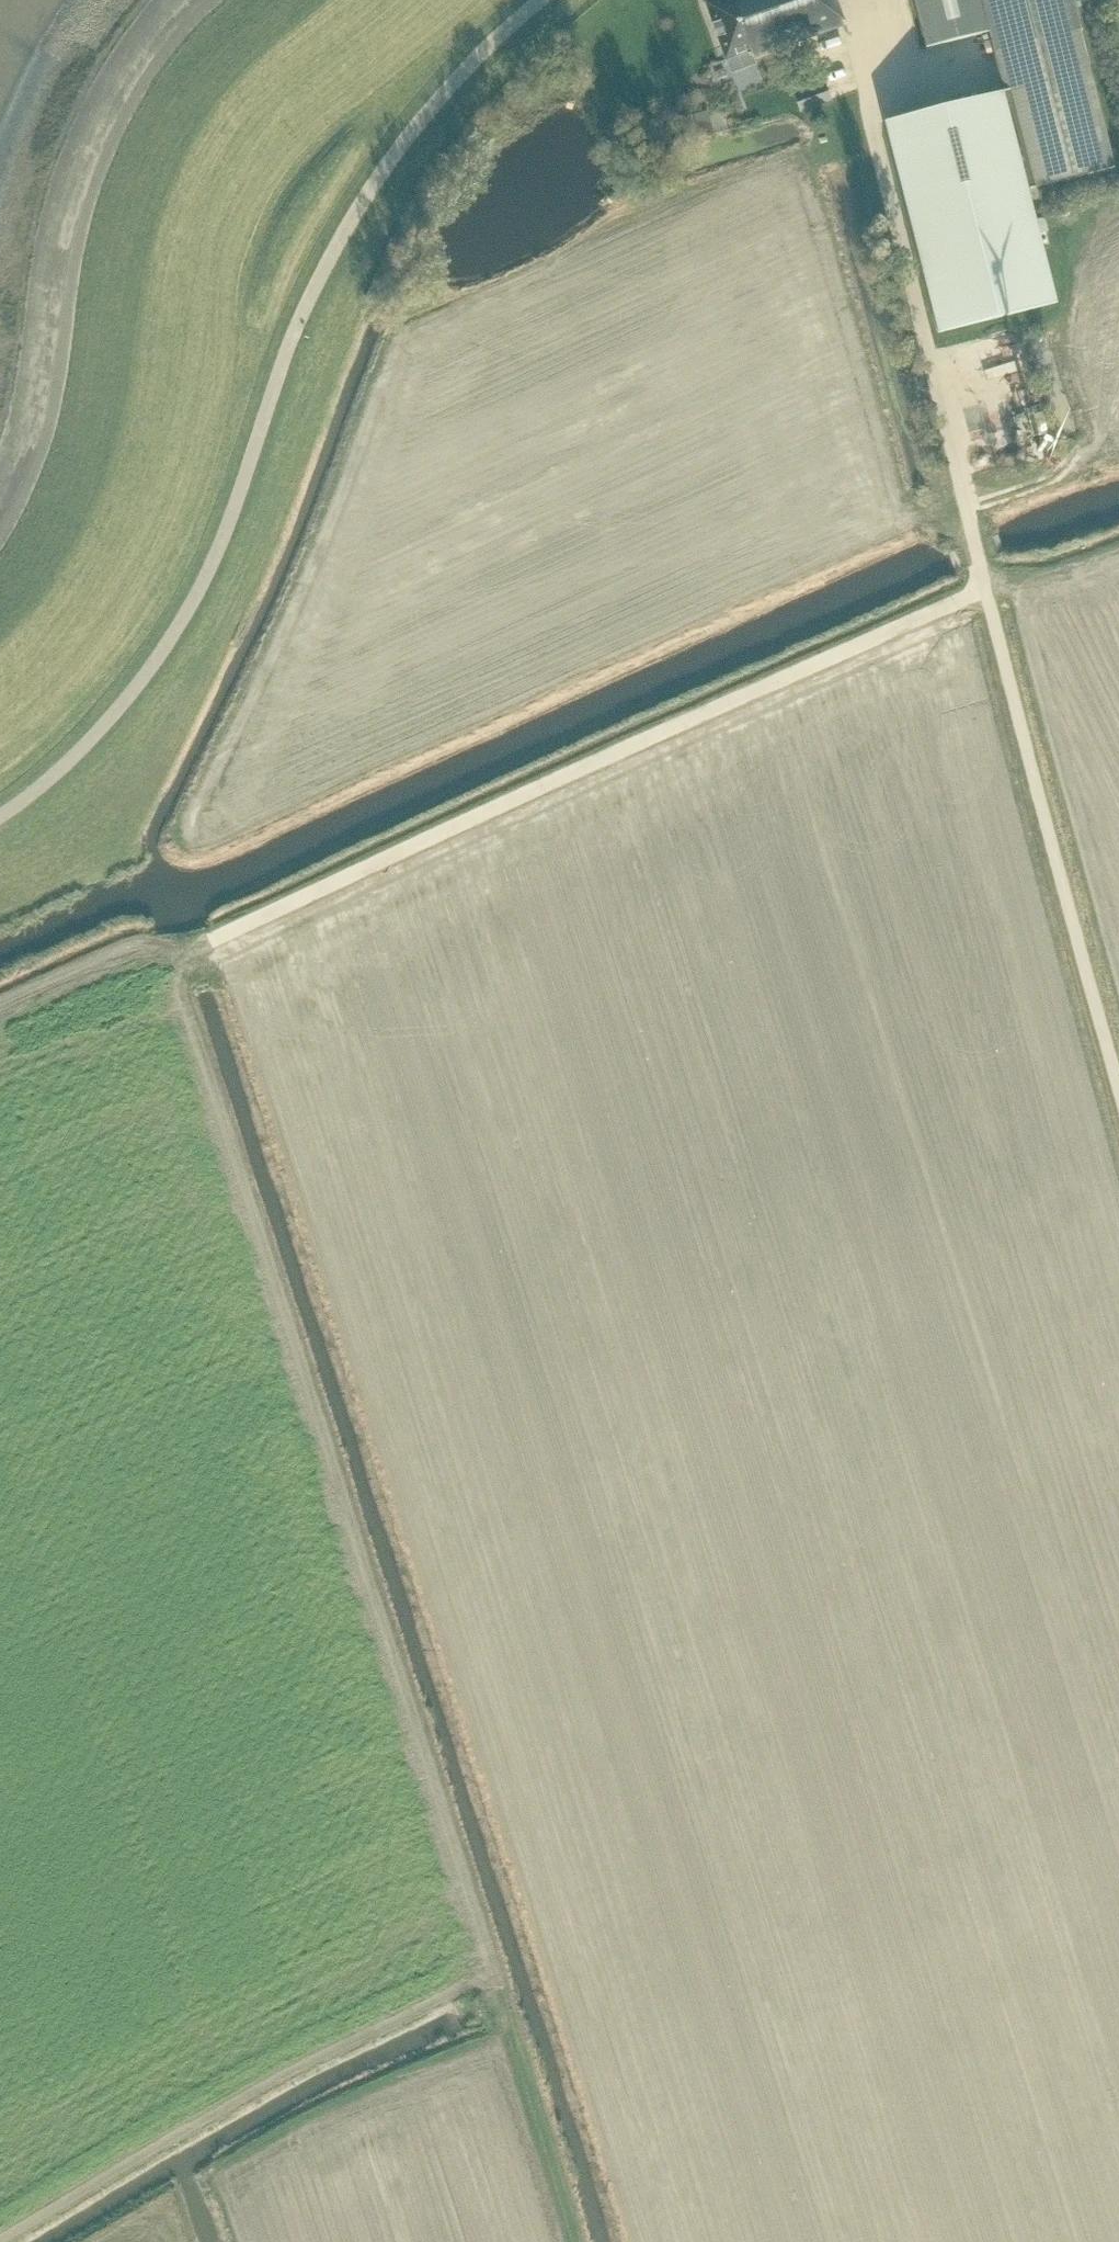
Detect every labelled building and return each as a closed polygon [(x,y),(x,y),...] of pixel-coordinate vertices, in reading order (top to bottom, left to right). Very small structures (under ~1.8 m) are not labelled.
[(843,25),(834,0),(714,0),(705,3),(725,60),(735,56),(737,63),(843,25)] [(1114,167),(1072,0),(914,0),(927,47),(989,31),(1004,92),(883,122),(938,330),(1055,301),(1038,234),(1048,231),(1044,216),(1034,219),(1027,189),(1114,167)]
